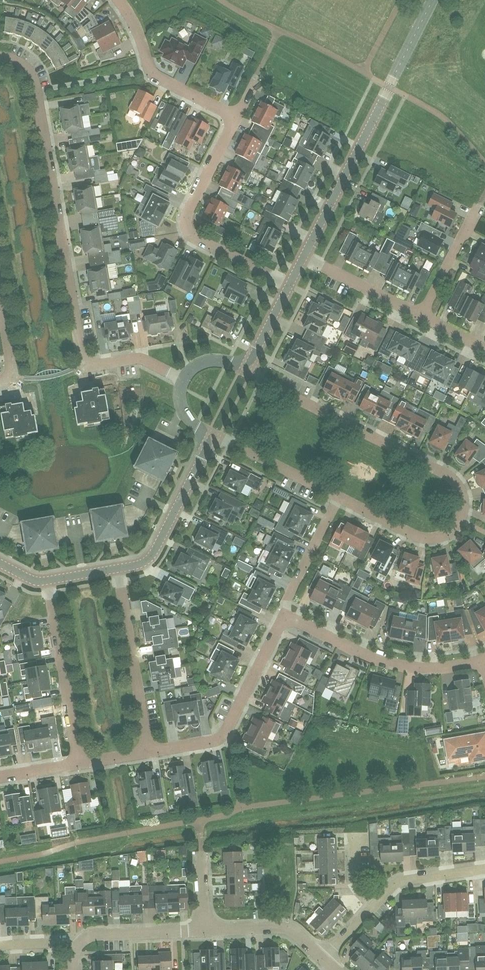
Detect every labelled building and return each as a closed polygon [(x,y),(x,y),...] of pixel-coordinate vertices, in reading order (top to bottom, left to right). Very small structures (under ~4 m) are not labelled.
[(68,7),(64,11),(74,19),(79,23),(89,16),(81,10),(89,0),(73,0),(68,7)] [(18,20),(20,10),(16,9),(14,20),(7,18),(5,33),(7,33),(7,34),(13,35),(16,36),(18,20)] [(29,24),(32,14),(28,13),(25,23),(18,20),(16,36),(22,38),(24,39),(29,24)] [(39,29),(44,20),(40,18),(35,27),(29,24),(24,39),(30,42),(32,43),(39,29)] [(97,29),(93,20),(83,28),(89,38),(93,36),(95,37),(98,42),(116,32),(113,26),(111,27),(109,23),(97,29)] [(48,36),(54,27),(51,25),(45,33),(39,29),(32,43),(37,47),(39,48),(48,36)] [(205,26),(204,27),(201,34),(209,37),(210,35),(212,36),(214,32),(212,31),(212,30),(205,26)] [(70,35),(75,43),(81,39),(76,31),(70,35)] [(101,62),(113,59),(108,50),(120,44),(118,40),(119,39),(116,32),(98,42),(100,47),(100,49),(98,50),(97,53),(101,62)] [(57,44),(64,36),(61,33),(54,41),(48,36),(39,48),(44,53),(46,55),(57,44)] [(185,58),(187,59),(195,64),(200,54),(207,41),(196,35),(189,47),(175,40),(171,42),(170,42),(166,40),(160,51),(165,54),(164,55),(166,59),(181,66),(185,58)] [(64,53),(72,46),(69,43),(61,50),(57,44),(46,55),(50,60),(51,62),(64,53)] [(252,58),(254,53),(244,47),(241,53),(252,58)] [(67,59),(64,53),(51,62),(54,68),(55,67),(55,69),(69,63),(78,58),(76,54),(67,59)] [(234,88),(237,82),(244,69),(233,63),(229,72),(218,66),(213,75),(215,76),(210,86),(216,89),(217,91),(220,92),(222,92),(224,93),(228,85),(234,88)] [(157,106),(151,103),(153,98),(140,91),(134,102),(132,102),(129,108),(130,110),(138,114),(143,117),(142,118),(149,121),(155,110),(157,106)] [(85,102),(97,100),(96,93),(83,95),(85,102)] [(285,107),(274,102),(271,107),(262,102),(257,112),(273,120),(275,115),(280,117),(285,107)] [(74,106),(74,104),(64,105),(64,108),(61,109),(61,111),(60,113),(61,117),(62,118),(63,120),(82,117),(80,105),(74,106)] [(164,129),(173,134),(170,140),(169,140),(167,143),(166,144),(164,148),(169,150),(183,124),(178,122),(177,119),(181,112),(168,105),(165,111),(164,111),(161,111),(160,115),(160,117),(161,118),(159,123),(164,126),(163,127),(164,129)] [(269,138),(275,127),(270,125),(273,120),(257,112),(252,122),(261,127),(258,133),(269,138)] [(94,116),(87,117),(89,129),(95,128),(94,116)] [(79,132),(78,129),(84,128),(82,117),(63,120),(63,122),(62,124),(63,128),(64,129),(65,132),(68,131),(69,134),(79,132)] [(188,119),(183,130),(176,143),(183,146),(186,148),(189,149),(193,140),(200,144),(209,126),(196,119),(195,123),(188,119)] [(331,137),(322,132),(325,126),(312,119),(303,136),(310,139),(326,147),(331,137)] [(88,137),(101,135),(100,128),(87,130),(88,137)] [(263,149),(269,138),(258,133),(255,139),(246,134),(241,144),(257,152),(261,154),(263,149)] [(89,143),(102,141),(101,135),(88,137),(89,143)] [(296,152),(298,153),(308,158),(311,152),(321,157),(326,147),(310,139),(303,136),(301,141),(296,152)] [(286,138),(282,145),(289,148),(293,141),(286,138)] [(81,147),(81,144),(71,146),(71,149),(68,149),(68,152),(67,153),(68,158),(69,159),(69,161),(89,157),(87,146),(81,147)] [(245,159),(242,165),(253,170),(258,159),(261,154),(257,152),(241,144),(236,154),(245,159)] [(142,158),(145,151),(139,147),(135,154),(142,158)] [(183,180),(188,169),(177,164),(180,158),(169,153),(164,163),(170,165),(167,171),(165,170),(165,171),(183,180)] [(305,164),(308,158),(298,153),(295,159),(294,158),(292,163),(293,163),(290,169),(309,179),(315,169),(305,164)] [(86,173),(85,170),(91,169),(89,157),(69,161),(70,163),(69,164),(70,169),(71,170),(71,172),(75,172),(76,175),(86,173)] [(247,182),(253,170),(242,165),(239,171),(230,166),(224,176),(240,184),(243,179),(247,182)] [(165,171),(157,167),(154,173),(156,174),(151,184),(162,190),(165,184),(175,190),(181,179),(183,180),(165,171)] [(409,176),(394,168),(391,173),(389,173),(382,169),(375,183),(380,186),(379,188),(380,190),(383,192),(386,191),(387,189),(393,192),(395,187),(397,188),(399,187),(401,183),(404,185),(409,176)] [(95,177),(108,175),(106,169),(94,171),(95,177)] [(281,185),(292,190),(295,185),(304,189),(309,179),(290,169),(289,169),(284,179),(281,185)] [(96,184),(109,181),(108,180),(108,179),(108,176),(108,175),(95,177),(96,184)] [(245,207),(249,198),(243,195),(244,193),(237,189),(240,184),(224,176),(219,186),(234,194),(231,200),(245,207)] [(88,188),(88,185),(78,186),(78,189),(74,190),(75,192),(74,194),(75,198),(76,199),(76,201),(96,198),(94,187),(88,188)] [(148,207),(164,215),(170,204),(155,196),(157,190),(147,185),(144,191),(147,192),(141,203),(148,207)] [(293,211),(298,201),(289,196),(292,190),(281,185),(278,191),(283,193),(278,203),(293,211)] [(390,208),(393,203),(388,201),(373,193),(367,205),(364,203),(358,215),(372,222),(378,211),(382,213),(386,205),(390,208)] [(453,204),(448,201),(434,194),(428,206),(436,210),(432,218),(450,228),(456,214),(450,211),(453,204)] [(231,200),(226,197),(222,203),(213,198),(208,208),(224,216),(226,211),(233,215),(238,204),(231,200)] [(93,214),(92,211),(98,210),(96,198),(76,201),(77,204),(76,205),(76,210),(78,211),(78,213),(82,212),(83,215),(93,214)] [(293,211),(278,203),(275,209),(268,205),(263,216),(269,219),(276,223),(279,217),(288,222),(293,211)] [(159,227),(164,215),(148,207),(142,218),(143,219),(142,222),(140,222),(143,237),(155,234),(153,227),(155,225),(159,227)] [(222,236),(225,229),(219,226),(224,216),(208,208),(203,218),(215,224),(211,230),(222,236)] [(417,211),(411,208),(409,213),(415,216),(417,211)] [(114,216),(113,209),(98,212),(99,218),(114,216)] [(83,242),(103,239),(102,232),(109,231),(108,225),(118,224),(117,219),(116,215),(114,216),(99,218),(101,227),(95,228),(95,225),(85,227),(85,230),(81,231),(82,233),(81,234),(81,239),(83,240),(83,242)] [(273,229),(276,223),(269,219),(265,217),(257,233),(261,235),(277,243),(282,233),(273,229)] [(436,254),(443,241),(435,237),(434,235),(437,230),(422,222),(417,232),(421,234),(419,237),(419,239),(421,240),(418,245),(436,254)] [(297,238),(309,244),(314,233),(303,228),(297,238)] [(358,266),(367,248),(355,242),(358,236),(350,232),(344,244),(352,248),(345,260),(358,266)] [(277,243),(261,235),(259,241),(257,240),(252,241),(248,249),(260,255),(263,248),(272,253),(277,243)] [(99,254),(99,251),(105,250),(103,239),(83,242),(84,244),(83,246),(83,250),(85,251),(85,254),(89,253),(89,256),(99,254)] [(139,240),(129,242),(131,251),(141,249),(139,240)] [(403,252),(405,247),(395,243),(393,247),(395,248),(395,249),(400,251),(403,252)] [(177,251),(163,244),(161,249),(158,250),(150,246),(145,257),(154,262),(154,263),(157,265),(158,267),(159,268),(160,269),(162,269),(164,268),(167,270),(177,251)] [(482,244),(480,247),(479,246),(474,255),(484,260),(484,246),(482,244)] [(379,255),(367,248),(358,266),(371,273),(377,260),(384,264),(390,253),(382,249),(379,255)] [(109,259),(121,256),(120,250),(108,252),(109,259)] [(398,287),(407,269),(395,263),(398,257),(392,254),(386,265),(392,268),(386,280),(398,287)] [(474,255),(470,263),(472,264),(470,267),(474,269),(471,274),(484,281),(484,260),(474,255)] [(110,265),(122,263),(121,256),(109,259),(110,265)] [(204,264),(190,258),(187,263),(181,260),(170,282),(181,288),(185,280),(195,285),(199,277),(198,276),(204,264)] [(102,269),(102,266),(91,268),(92,270),(88,271),(89,274),(88,275),(88,279),(90,281),(90,283),(110,279),(108,268),(102,269)] [(419,275),(407,269),(398,287),(411,293),(417,281),(424,284),(430,273),(422,269),(419,275)] [(248,293),(245,291),(248,285),(239,281),(228,275),(223,286),(227,288),(227,291),(225,297),(230,299),(229,301),(234,303),(235,302),(242,305),(242,304),(244,305),(248,297),(246,296),(248,293)] [(106,295),(106,292),(112,291),(110,279),(90,283),(91,285),(89,286),(90,291),(92,292),(92,294),(96,294),(96,296),(106,295)] [(465,318),(473,300),(468,298),(473,288),(460,282),(448,305),(456,309),(454,312),(456,313),(457,315),(458,316),(459,317),(461,317),(463,317),(465,318)] [(174,288),(167,285),(164,291),(170,294),(174,288)] [(110,301),(122,298),(121,292),(109,294),(110,301)] [(199,305),(206,309),(212,298),(204,294),(199,305)] [(484,294),(480,304),(473,300),(465,318),(466,319),(467,320),(468,322),(470,322),(471,323),(473,322),(475,323),(481,312),(484,314),(484,295),(484,294)] [(134,302),(136,314),(142,313),(140,301),(139,296),(133,297),(134,302)] [(130,315),(136,314),(134,302),(133,297),(128,298),(128,303),(130,315)] [(171,313),(177,312),(175,300),(169,301),(171,313)] [(337,321),(344,309),(329,301),(325,309),(314,303),(308,315),(328,325),(326,324),(329,317),(337,321)] [(95,321),(101,320),(99,303),(92,304),(95,321)] [(169,317),(168,311),(157,313),(160,333),(162,333),(164,334),(168,333),(169,331),(172,331),(171,327),(174,327),(172,317),(169,317)] [(160,333),(157,313),(145,315),(146,321),(143,322),(145,332),(148,331),(149,335),(151,334),(152,336),(157,335),(158,333),(160,333)] [(235,321),(218,313),(216,318),(208,314),(202,326),(214,332),(216,326),(229,333),(230,331),(232,330),(234,327),(233,325),(235,321)] [(363,339),(372,321),(367,318),(368,317),(362,314),(356,327),(350,324),(345,336),(355,341),(358,336),(363,339)] [(190,324),(194,317),(189,315),(186,322),(190,324)] [(328,325),(308,315),(309,316),(307,320),(306,319),(303,325),(305,326),(304,327),(316,334),(313,340),(324,346),(327,339),(322,336),(328,325)] [(119,340),(117,322),(116,320),(105,322),(106,328),(103,328),(104,339),(107,338),(108,342),(110,341),(112,342),(116,342),(117,340),(119,340)] [(129,324),(128,320),(117,322),(119,340),(122,339),(123,340),(128,340),(129,338),(131,338),(130,334),(133,334),(132,324),(129,324)] [(377,323),(372,321),(363,339),(369,342),(366,347),(377,352),(384,338),(378,336),(384,325),(378,322),(377,323)] [(399,356),(408,339),(396,333),(392,342),(390,343),(385,340),(379,352),(389,358),(391,354),(393,353),(399,356)] [(414,370),(421,358),(416,356),(415,354),(420,345),(408,339),(399,356),(406,359),(406,361),(404,365),(414,370)] [(318,357),(324,346),(313,340),(310,346),(297,340),(297,341),(295,341),(292,346),(294,347),(292,351),(290,350),(290,351),(309,361),(313,354),(318,357)] [(309,361),(290,351),(284,362),(296,368),(293,375),(304,380),(310,369),(304,366),(308,360),(309,361)] [(435,374),(444,357),(432,351),(427,360),(425,360),(421,358),(414,370),(421,374),(423,370),(426,372),(429,371),(435,374)] [(369,355),(365,362),(371,365),(374,358),(369,355)] [(450,388),(456,376),(451,374),(451,372),(455,363),(444,357),(435,374),(441,377),(442,379),(440,383),(450,388)] [(334,398),(345,375),(329,366),(323,377),(329,380),(324,390),(329,393),(328,394),(333,398),(334,398)] [(471,392),(480,373),(473,370),(472,371),(468,369),(463,378),(461,379),(456,376),(450,388),(449,390),(460,395),(467,399),(471,392)] [(480,373),(471,392),(476,395),(477,398),(481,399),(479,403),(484,406),(484,376),(480,373)] [(356,380),(351,378),(345,375),(334,398),(340,400),(341,399),(346,401),(351,391),(358,395),(364,381),(357,378),(356,380)] [(379,397),(369,392),(371,387),(365,385),(360,396),(365,398),(360,409),(365,411),(364,412),(369,416),(370,416),(383,391),(382,391),(379,397)] [(78,426),(110,420),(105,389),(82,393),(83,402),(77,403),(78,408),(75,409),(78,426)] [(393,411),(399,399),(383,391),(370,416),(371,417),(376,418),(377,417),(382,420),(388,408),(393,411)] [(445,396),(436,391),(433,397),(442,402),(445,396)] [(391,424),(396,427),(401,429),(400,431),(405,434),(406,435),(416,415),(410,413),(413,406),(403,401),(397,412),(391,424)] [(25,412),(24,404),(1,408),(6,439),(38,433),(35,416),(33,416),(32,411),(25,412)] [(416,415),(406,435),(407,435),(412,437),(413,436),(418,438),(423,429),(429,432),(435,420),(436,418),(430,415),(419,409),(416,415)] [(455,443),(467,420),(461,417),(456,427),(449,423),(446,430),(438,426),(430,443),(431,444),(431,445),(431,446),(432,447),(434,448),(434,449),(435,449),(436,450),(437,450),(439,450),(440,450),(441,450),(442,449),(443,450),(449,439),(455,443)] [(477,439),(473,445),(466,440),(455,456),(457,457),(456,458),(456,459),(457,460),(457,461),(458,462),(459,462),(459,463),(461,464),(462,464),(463,464),(463,465),(465,465),(466,464),(467,465),(474,455),(482,461),(484,459),(484,445),(477,439)] [(163,481),(176,454),(150,440),(136,467),(163,481)] [(264,480),(244,470),(241,476),(231,471),(230,473),(229,472),(227,473),(225,475),(224,476),(224,477),(224,478),(224,479),(223,479),(223,480),(223,481),(224,482),(225,483),(224,484),(241,493),(245,485),(258,491),(264,480)] [(475,475),(476,476),(475,477),(475,478),(475,479),(475,480),(475,481),(475,482),(476,483),(476,484),(477,485),(478,486),(480,487),(481,487),(482,489),(484,487),(484,470),(475,475)] [(220,494),(217,500),(216,499),(215,501),(214,500),(214,501),(213,501),(212,502),(211,502),(211,503),(210,504),(210,505),(209,506),(209,507),(209,508),(209,509),(209,510),(209,511),(210,511),(209,513),(226,522),(231,513),(237,516),(240,518),(246,507),(243,505),(230,498),(220,494)] [(307,526),(313,515),(303,510),(306,505),(292,498),(284,514),(307,526)] [(257,500),(254,506),(260,510),(264,503),(257,500)] [(116,538),(127,536),(122,507),(92,512),(97,541),(116,538)] [(261,512),(252,508),(249,513),(258,518),(261,512)] [(274,530),(278,532),(289,538),(292,532),(302,537),(307,526),(284,514),(283,514),(274,530)] [(35,552),(58,548),(53,519),(23,524),(28,553),(35,552)] [(338,528),(337,530),(330,543),(330,544),(347,552),(360,527),(359,526),(353,525),(353,526),(348,523),(342,520),(338,528)] [(259,532),(261,527),(256,524),(253,530),(259,532)] [(228,534),(215,527),(212,533),(202,528),(201,530),(200,529),(198,530),(197,531),(196,532),(195,533),(195,534),(195,535),(195,536),(194,536),(194,537),(194,538),(195,539),(196,540),(195,542),(212,550),(215,543),(222,547),(228,534)] [(360,527),(347,552),(364,561),(370,548),(365,545),(370,535),(365,532),(365,531),(361,527),(360,527)] [(289,562),(295,551),(292,550),(296,543),(275,533),(266,551),(289,562)] [(394,548),(392,547),(393,546),(392,545),(392,544),(391,544),(391,543),(390,542),(389,542),(389,541),(388,541),(387,541),(386,540),(385,540),(384,540),(383,540),(382,540),(382,542),(380,541),(372,558),(379,561),(374,570),(380,573),(377,578),(384,582),(397,558),(390,554),(393,550),(394,548)] [(470,541),(469,542),(468,541),(467,541),(466,541),(465,542),(464,542),(462,543),(461,545),(460,546),(460,547),(459,548),(459,549),(460,550),(459,551),(464,557),(463,558),(462,559),(462,560),(462,561),(462,562),(463,563),(464,564),(465,564),(466,564),(467,564),(468,564),(469,563),(474,569),(484,560),(484,551),(484,553),(482,555),(470,541)] [(211,559),(190,548),(186,556),(182,554),(181,555),(180,555),(179,555),(178,556),(177,557),(176,558),(176,559),(175,560),(175,561),(175,562),(174,563),(174,564),(175,565),(176,566),(175,567),(194,577),(198,569),(205,572),(211,559)] [(283,574),(289,562),(266,551),(257,567),(271,574),(273,569),(283,574)] [(417,555),(416,554),(415,554),(414,553),(413,553),(411,552),(409,552),(409,553),(407,553),(407,554),(405,554),(399,572),(408,575),(406,581),(418,585),(423,572),(416,569),(420,558),(418,558),(418,557),(417,555)] [(245,562),(248,556),(242,553),(239,559),(245,562)] [(445,557),(445,555),(444,555),(443,554),(442,554),(441,554),(440,554),(438,555),(436,556),(435,557),(434,557),(434,559),(432,559),(436,578),(445,576),(447,583),(459,581),(456,563),(449,564),(447,556),(445,557)] [(271,599),(276,588),(266,583),(269,577),(256,571),(250,581),(251,581),(248,587),(253,590),(271,599)] [(322,604),(331,586),(333,582),(327,579),(329,576),(318,571),(310,587),(315,590),(310,600),(316,603),(316,602),(322,604)] [(358,590),(363,580),(358,577),(353,587),(358,590)] [(195,590),(180,582),(177,588),(167,583),(166,585),(165,584),(163,585),(163,586),(162,586),(161,588),(160,589),(160,590),(160,591),(159,592),(159,593),(160,594),(161,595),(160,597),(177,605),(181,597),(189,601),(195,590)] [(352,589),(352,588),(340,582),(336,589),(331,586),(322,604),(327,607),(326,608),(332,611),(338,598),(345,602),(346,600),(352,589)] [(354,590),(352,589),(346,600),(348,601),(353,603),(346,618),(351,621),(352,620),(357,623),(366,604),(369,599),(354,590)] [(9,611),(0,607),(6,595),(4,594),(0,590),(0,628),(9,611)] [(271,599),(253,590),(250,596),(244,593),(239,603),(252,610),(255,605),(265,610),(271,599)] [(144,633),(168,629),(166,619),(164,620),(162,609),(147,601),(141,602),(143,613),(146,613),(147,619),(149,619),(150,622),(143,623),(144,633)] [(378,622),(386,606),(377,601),(373,608),(366,604),(357,623),(363,625),(362,627),(367,629),(373,619),(378,622)] [(477,606),(469,611),(474,625),(480,621),(484,630),(484,608),(480,611),(477,606)] [(252,635),(258,624),(249,619),(251,615),(239,608),(237,614),(241,616),(235,627),(252,635)] [(402,640),(406,620),(399,618),(400,610),(390,608),(386,626),(392,627),(390,638),(396,640),(396,638),(402,640)] [(452,643),(459,642),(459,639),(464,639),(463,627),(470,626),(464,609),(455,611),(456,619),(448,621),(452,643)] [(426,634),(427,616),(419,614),(417,622),(406,620),(402,640),(408,641),(407,642),(413,643),(416,632),(426,634)] [(439,622),(439,616),(429,618),(429,633),(436,631),(438,643),(443,642),(444,644),(452,643),(448,621),(439,622)] [(27,628),(26,623),(13,625),(15,637),(14,643),(43,638),(42,632),(41,632),(40,626),(27,628)] [(252,635),(235,627),(232,633),(226,629),(221,640),(234,647),(237,641),(247,646),(252,635)] [(169,649),(167,639),(170,639),(168,629),(144,633),(146,643),(153,642),(154,645),(152,646),(153,652),(169,649)] [(17,650),(19,660),(39,657),(43,656),(42,650),(44,650),(43,644),(44,644),(43,638),(14,643),(17,650)] [(210,638),(207,643),(213,646),(216,641),(210,638)] [(314,660),(320,648),(306,641),(302,648),(292,643),(289,648),(290,649),(287,654),(306,664),(309,657),(314,660)] [(234,672),(239,661),(230,656),(232,650),(219,643),(210,660),(217,663),(234,672)] [(170,659),(169,649),(153,652),(154,658),(156,658),(156,662),(149,663),(151,673),(175,668),(173,659),(170,659)] [(306,664),(287,654),(285,659),(283,659),(281,664),(291,670),(288,675),(304,683),(309,674),(302,670),(306,664)] [(34,668),(33,662),(20,664),(22,676),(27,675),(28,681),(50,678),(49,672),(48,672),(47,666),(34,668)] [(228,683),(234,672),(217,663),(211,674),(228,683)] [(345,668),(337,664),(325,687),(347,698),(360,671),(346,664),(345,668)] [(175,689),(174,679),(176,678),(175,668),(151,673),(153,682),(160,681),(161,685),(159,685),(160,691),(175,689)] [(396,710),(400,696),(393,695),(396,681),(374,676),(369,693),(391,699),(389,709),(396,710)] [(26,700),(39,698),(38,692),(51,690),(50,684),(51,684),(50,678),(28,681),(30,688),(24,689),(25,694),(26,700)] [(305,687),(287,678),(283,686),(273,680),(270,686),(271,687),(268,692),(287,701),(292,690),(301,695),(305,687)] [(472,709),(472,708),(469,681),(455,683),(457,691),(449,692),(452,710),(465,708),(465,709),(465,710),(466,710),(466,711),(467,711),(468,712),(469,712),(470,712),(471,711),(472,711),(472,710),(472,709)] [(429,706),(430,685),(416,684),(415,692),(408,692),(408,715),(420,716),(420,706),(429,706)] [(208,698),(221,694),(218,687),(202,692),(208,698)] [(287,701),(268,692),(266,697),(264,696),(262,702),(272,707),(269,712),(288,722),(292,712),(283,708),(287,701)] [(200,724),(200,723),(200,722),(198,712),(204,711),(201,694),(191,695),(192,703),(185,704),(188,725),(191,724),(191,725),(191,726),(192,726),(192,727),(193,727),(194,728),(195,728),(197,728),(198,727),(199,726),(199,725),(200,725),(200,724)] [(178,706),(177,700),(164,702),(167,718),(175,716),(176,727),(177,727),(177,728),(178,729),(179,730),(180,730),(181,730),(182,730),(183,730),(184,729),(185,728),(185,727),(186,727),(186,726),(186,725),(188,725),(185,704),(178,706)] [(24,712),(23,705),(15,706),(16,714),(24,712)] [(37,730),(40,752),(46,750),(46,749),(52,748),(50,736),(56,735),(57,734),(54,717),(41,719),(43,729),(37,730)] [(264,723),(253,718),(251,723),(252,724),(249,729),(268,739),(271,732),(276,734),(281,725),(267,718),(264,723)] [(291,719),(288,725),(294,729),(298,722),(291,719)] [(408,734),(408,720),(399,720),(396,734),(408,734)] [(31,731),(30,726),(18,728),(20,741),(26,740),(28,752),(34,751),(35,753),(40,752),(37,730),(31,731)] [(1,758),(7,757),(7,756),(13,755),(11,742),(16,741),(14,728),(8,729),(2,731),(3,736),(0,736),(0,753),(1,758)] [(268,739),(249,729),(247,735),(245,734),(243,739),(253,745),(250,750),(264,757),(267,752),(262,749),(268,739)] [(456,739),(456,738),(445,740),(448,760),(470,756),(471,762),(484,760),(484,734),(456,739)] [(444,768),(436,746),(432,747),(441,773),(452,772),(451,767),(444,768)] [(223,764),(216,765),(216,761),(202,763),(203,764),(202,764),(202,765),(201,765),(200,766),(199,767),(199,768),(199,769),(199,770),(199,771),(200,771),(200,772),(201,773),(202,773),(203,773),(204,773),(206,783),(207,789),(214,788),(215,792),(227,790),(224,770),(223,764)] [(186,779),(184,766),(171,769),(171,770),(170,770),(169,770),(168,771),(168,772),(167,772),(167,773),(167,774),(167,775),(167,776),(168,777),(169,778),(170,779),(171,779),(172,779),(174,788),(175,792),(182,791),(183,795),(195,793),(192,778),(186,779)] [(163,798),(161,783),(160,779),(154,780),(152,772),(139,774),(139,775),(138,776),(137,776),(137,777),(136,777),(136,778),(136,779),(136,780),(136,781),(136,782),(137,783),(137,784),(138,784),(139,784),(140,784),(141,784),(143,794),(150,792),(151,800),(163,798)] [(75,814),(82,813),(81,806),(83,804),(90,802),(87,783),(72,785),(75,801),(68,803),(69,813),(70,815),(75,814)] [(52,789),(51,787),(44,788),(44,790),(40,791),(42,807),(41,807),(42,811),(35,812),(37,824),(50,822),(49,814),(52,814),(52,812),(60,811),(59,804),(61,804),(59,795),(57,795),(56,788),(52,789)] [(29,796),(20,798),(20,794),(16,795),(16,793),(9,794),(9,796),(6,797),(9,818),(23,816),(23,817),(24,822),(33,821),(32,815),(30,800),(29,796)] [(160,814),(167,813),(166,804),(158,806),(160,814)] [(408,818),(399,820),(400,827),(401,827),(409,826),(408,818)] [(464,852),(475,851),(474,834),(481,834),(480,820),(473,820),(474,827),(463,827),(464,852)] [(453,852),(464,852),(463,827),(452,828),(452,826),(445,826),(445,828),(445,838),(452,838),(453,852)] [(66,827),(51,829),(52,837),(68,835),(66,827)] [(439,856),(438,840),(446,840),(445,838),(445,828),(438,828),(438,831),(427,831),(427,839),(428,857),(439,856)] [(428,857),(427,839),(422,840),(422,837),(416,837),(416,830),(409,830),(409,833),(410,843),(416,843),(417,857),(428,857)] [(378,838),(378,832),(370,832),(370,846),(380,845),(381,862),(392,862),(391,836),(390,836),(390,838),(378,838)] [(410,843),(409,833),(401,833),(401,836),(391,836),(392,862),(403,861),(403,845),(410,845),(410,843)] [(35,834),(21,837),(22,845),(37,842),(35,834)] [(319,851),(337,850),(336,838),(319,839),(319,851)] [(314,862),(337,862),(337,850),(319,851),(319,855),(314,855),(314,862)] [(224,864),(243,863),(242,852),(224,853),(224,864)] [(337,873),(337,862),(314,862),(315,869),(320,869),(320,873),(337,873)] [(243,869),(243,863),(224,864),(224,865),(228,865),(228,875),(247,874),(247,869),(243,869)] [(320,885),(338,884),(337,873),(320,873),(320,885)] [(244,884),(244,879),(247,879),(247,874),(228,875),(228,885),(247,885),(247,884),(244,884)] [(76,889),(84,888),(83,880),(75,880),(76,889)] [(113,897),(112,881),(111,881),(106,881),(105,881),(105,893),(102,894),(102,892),(101,892),(94,892),(95,915),(107,915),(106,898),(113,897)] [(120,914),(132,914),(130,887),(119,887),(119,881),(113,881),(112,881),(113,897),(114,913),(120,913),(120,914)] [(186,910),(186,899),(185,887),(185,885),(178,885),(172,885),(167,886),(167,895),(168,913),(180,912),(180,911),(186,910)] [(225,896),(244,895),(244,889),(247,889),(247,885),(228,885),(229,895),(225,895),(225,896)] [(132,914),(143,913),(143,901),(149,901),(149,889),(148,886),(130,887),(132,914)] [(149,889),(149,901),(156,900),(157,913),(168,913),(167,895),(167,886),(148,886),(149,889)] [(88,892),(87,891),(76,891),(76,896),(76,903),(83,903),(83,916),(95,915),(94,892),(88,892)] [(455,894),(454,892),(451,892),(449,894),(444,894),(445,907),(438,908),(439,919),(445,919),(445,912),(457,911),(456,894),(455,894)] [(463,894),(461,892),(458,892),(456,894),(457,911),(468,911),(468,918),(475,918),(474,906),(468,906),(468,893),(463,894)] [(226,907),(245,906),(244,895),(225,896),(226,907)] [(339,919),(347,911),(339,903),(339,895),(334,896),(334,899),(326,907),(339,919)] [(76,903),(76,896),(63,896),(64,905),(56,905),(57,925),(70,924),(70,912),(77,912),(76,903)] [(18,926),(17,909),(17,903),(17,897),(5,898),(5,904),(0,905),(0,914),(7,913),(7,927),(18,926)] [(49,906),(49,897),(35,897),(35,903),(36,912),(36,913),(44,913),(44,925),(57,925),(56,905),(49,906)] [(416,925),(417,925),(416,900),(411,900),(411,898),(403,898),(403,901),(402,901),(403,907),(396,908),(396,909),(388,918),(397,926),(404,925),(404,923),(411,923),(411,925),(416,925)] [(427,912),(427,900),(416,900),(417,925),(422,925),(422,922),(434,922),(434,912),(427,912)] [(18,926),(29,926),(29,912),(36,912),(35,903),(23,904),(23,908),(17,909),(18,926)] [(323,910),(320,907),(315,912),(331,927),(339,919),(326,907),(323,910)] [(323,936),(331,927),(315,912),(314,912),(318,916),(310,924),(323,936)] [(385,928),(374,919),(370,924),(381,934),(385,928)] [(468,933),(478,932),(478,924),(468,925),(468,933)] [(360,967),(373,953),(368,949),(373,944),(363,935),(354,945),(359,949),(351,958),(352,959),(352,962),(355,965),(358,965),(360,967)] [(469,947),(469,949),(465,949),(466,962),(469,962),(469,960),(476,960),(477,969),(484,969),(484,946),(469,947)] [(279,948),(264,948),(265,957),(257,958),(258,969),(267,969),(273,969),(273,966),(279,966),(279,962),(288,962),(288,955),(284,952),(279,952),(279,948)] [(246,949),(232,950),(233,969),(242,969),(255,969),(255,963),(247,963),(246,949)] [(466,962),(465,949),(458,949),(458,951),(455,951),(455,954),(448,954),(448,958),(448,969),(466,969),(466,962)] [(218,950),(201,951),(202,953),(194,954),(195,969),(226,969),(225,960),(218,960),(218,955),(218,950)] [(412,958),(413,969),(422,969),(422,958),(426,958),(426,950),(417,951),(416,958),(412,958)] [(407,951),(396,952),(396,959),(402,959),(403,969),(413,969),(412,958),(408,958),(407,951)] [(448,958),(448,951),(430,952),(430,964),(436,963),(436,969),(448,969),(448,958)] [(171,952),(160,953),(161,969),(172,969),(171,952)] [(160,953),(159,953),(159,956),(150,957),(150,969),(161,969),(160,953)] [(392,962),(383,953),(378,958),(373,953),(360,967),(363,969),(385,969),(392,962)] [(113,961),(123,961),(123,954),(107,955),(107,961),(94,962),(94,969),(113,969),(113,961)] [(150,957),(139,957),(139,969),(150,969),(150,957)]
